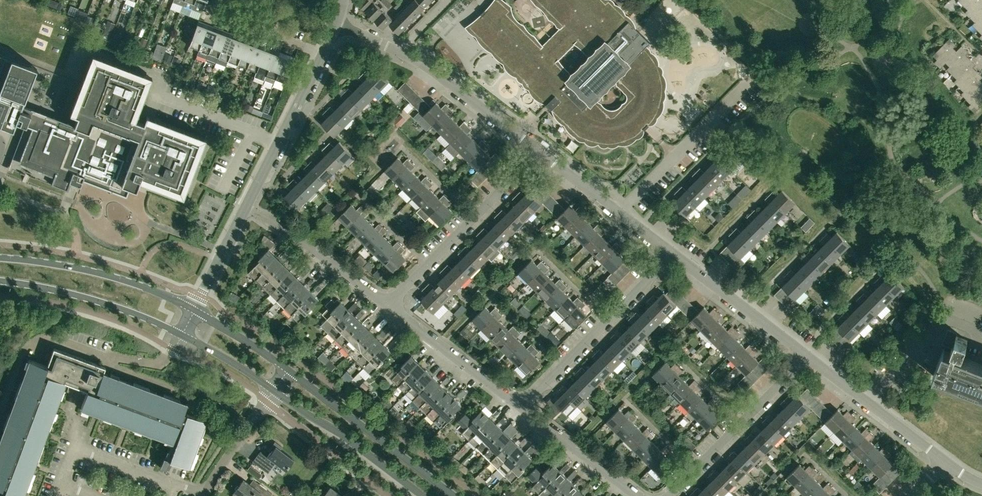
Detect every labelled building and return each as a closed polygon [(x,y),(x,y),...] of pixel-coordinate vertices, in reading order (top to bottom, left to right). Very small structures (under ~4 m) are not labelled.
[(182,5),(192,9),(195,0),(184,0),(182,5)] [(207,0),(195,0),(192,9),(202,13),(207,0)] [(358,2),(384,28),(393,19),(374,0),(360,0),(358,2)] [(382,0),(390,8),(393,5),(388,0),(382,0)] [(399,33),(432,0),(415,0),(406,9),(404,7),(399,12),(401,14),(390,25),(399,33)] [(652,45),(632,25),(631,26),(611,5),(608,8),(600,0),(539,0),(547,8),(545,10),(550,15),(552,13),(567,29),(542,54),(507,19),(510,16),(501,7),(474,34),(586,146),(589,143),(589,144),(590,144),(591,144),(592,145),(595,146),(597,146),(598,146),(600,147),(601,147),(602,147),(604,147),(605,147),(606,147),(607,147),(608,147),(609,147),(610,147),(611,147),(612,147),(613,147),(615,147),(617,147),(618,147),(619,146),(620,146),(621,146),(623,145),(624,145),(628,144),(630,143),(631,142),(634,141),(635,140),(636,140),(639,138),(641,137),(642,135),(644,134),(646,132),(647,131),(648,130),(648,129),(649,128),(650,127),(651,126),(652,124),(653,122),(654,120),(655,119),(656,117),(657,115),(658,114),(658,112),(659,110),(659,109),(660,107),(660,105),(660,104),(661,104),(661,102),(661,101),(661,100),(661,99),(661,98),(661,97),(661,96),(661,95),(661,94),(661,91),(661,89),(661,88),(661,87),(660,84),(660,83),(659,81),(659,80),(659,79),(658,77),(658,75),(657,74),(657,73),(656,71),(655,70),(655,69),(654,68),(653,67),(653,66),(652,64),(651,63),(650,62),(649,61),(648,60),(648,59),(647,59),(646,58),(646,57),(645,56),(644,56),(643,55),(652,45)] [(964,5),(968,9),(965,12),(971,17),(981,6),(981,3),(980,1),(981,0),(969,0),(964,5)] [(124,2),(120,14),(126,16),(130,3),(124,2)] [(394,7),(398,10),(403,5),(400,2),(394,7)] [(65,5),(59,3),(56,10),(62,12),(65,5)] [(971,17),(975,22),(973,24),(978,30),(981,26),(981,6),(971,17)] [(88,15),(85,22),(94,25),(96,19),(88,15)] [(102,34),(110,37),(115,24),(107,21),(102,34)] [(198,21),(189,46),(199,49),(207,29),(203,27),(204,23),(198,21)] [(199,49),(199,50),(197,56),(206,59),(218,28),(214,27),(212,31),(207,29),(199,49)] [(223,30),(218,28),(206,59),(216,63),(216,62),(226,36),(221,34),(223,30)] [(226,36),(216,62),(226,66),(228,60),(239,31),(235,29),(231,38),(226,36)] [(228,60),(237,64),(245,43),(241,41),(244,33),(239,31),(228,60)] [(133,34),(127,32),(124,38),(131,41),(133,34)] [(113,40),(120,43),(122,38),(121,38),(122,36),(115,34),(113,40)] [(139,45),(145,47),(148,40),(142,37),(139,45)] [(237,64),(247,68),(258,38),(254,37),(251,45),(245,43),(237,64)] [(247,68),(257,71),(264,50),(260,49),(263,40),(258,38),(247,68)] [(949,38),(933,55),(937,59),(935,62),(941,67),(946,62),(953,54),(950,51),(956,45),(949,38)] [(273,44),(270,52),(264,50),(257,71),(266,75),(275,50),(277,46),(273,44)] [(946,62),(950,66),(947,68),(953,74),(970,58),(966,54),(969,52),(962,45),(953,54),(946,62)] [(280,52),(275,50),(266,75),(264,81),(273,85),(276,78),(284,58),(279,56),(280,52)] [(164,59),(171,62),(173,56),(166,53),(164,59)] [(150,183),(182,196),(204,138),(147,116),(143,125),(134,121),(151,77),(93,55),(71,113),(78,116),(75,125),(22,105),(36,68),(0,54),(0,124),(12,129),(16,121),(26,124),(10,166),(68,188),(70,181),(80,185),(83,178),(126,195),(129,187),(136,189),(140,180),(150,183)] [(286,82),(295,58),(290,56),(289,60),(284,58),(276,78),(286,82)] [(174,57),(172,63),(178,66),(181,60),(174,57)] [(953,74),(957,78),(954,81),(960,87),(977,70),(973,67),(976,64),(970,58),(953,74)] [(377,69),(371,74),(367,70),(363,74),(380,91),(390,82),(377,69)] [(964,91),(962,93),(967,99),(981,84),(981,81),(980,79),(981,77),(981,76),(977,70),(960,87),(964,91)] [(364,82),(358,87),(371,100),(380,91),(363,74),(359,78),(364,82)] [(406,81),(398,89),(402,94),(410,85),(406,81)] [(732,81),(725,86),(731,92),(737,87),(732,81)] [(967,99),(971,103),(969,106),(974,112),(981,104),(981,84),(967,99)] [(402,94),(406,98),(415,90),(410,85),(402,94)] [(358,87),(353,92),(349,88),(345,92),(362,109),(371,100),(358,87)] [(754,103),(765,92),(762,89),(751,100),(754,103)] [(419,94),(415,90),(406,98),(411,102),(419,94)] [(346,100),(340,105),(353,118),(362,109),(345,92),(341,96),(346,100)] [(227,94),(224,101),(232,103),(234,96),(227,94)] [(423,98),(419,94),(411,102),(415,106),(423,98)] [(415,106),(419,111),(427,102),(423,98),(415,106)] [(419,111),(424,115),(432,107),(427,102),(419,111)] [(437,102),(432,107),(424,115),(433,124),(450,107),(446,103),(442,108),(437,102)] [(400,103),(393,104),(395,115),(402,114),(400,103)] [(245,110),(251,112),(254,106),(248,104),(245,110)] [(340,105),(335,110),(331,106),(327,110),(344,127),(353,118),(340,105)] [(433,124),(442,133),(455,121),(450,116),(454,111),(450,107),(433,124)] [(322,124),(332,133),(335,136),(344,127),(327,110),(323,114),(328,118),(322,124)] [(393,121),(398,126),(406,119),(401,114),(393,121)] [(442,133),(451,142),(468,125),(464,121),(460,126),(455,121),(442,133)] [(451,142),(460,151),(473,139),(468,134),(472,129),(468,125),(451,142)] [(460,151),(467,158),(470,160),(487,143),(483,139),(478,144),(473,139),(460,151)] [(340,141),(335,147),(330,142),(326,146),(344,163),(353,154),(340,141)] [(492,157),(486,152),(491,147),(487,143),(470,160),(479,170),(483,166),(487,161),(491,157),(492,157)] [(327,155),(322,160),(335,172),(344,163),(326,146),(323,150),(327,155)] [(728,148),(723,154),(718,150),(714,154),(731,170),(741,161),(728,148)] [(428,157),(432,161),(437,156),(433,152),(428,157)] [(496,152),(492,157),(491,157),(500,165),(504,161),(496,152)] [(715,161),(710,167),(723,179),(731,170),(714,154),(711,157),(715,161)] [(385,170),(395,179),(412,162),(408,158),(404,163),(398,157),(385,170)] [(495,170),(500,165),(491,157),(487,161),(495,170)] [(322,160),(317,165),(312,160),(308,164),(326,182),(335,172),(322,160)] [(491,174),(495,170),(487,161),(483,166),(491,174)] [(395,179),(404,188),(417,176),(412,171),(416,166),(412,162),(395,179)] [(309,173),(304,178),(317,191),(326,182),(308,164),(304,168),(309,173)] [(487,178),(491,174),(483,166),(479,170),(478,170),(487,178)] [(710,167),(705,172),(700,168),(697,172),(714,188),(723,179),(710,167)] [(483,183),(487,178),(478,170),(474,174),(483,183)] [(697,180),(692,185),(705,197),(714,188),(697,172),(693,175),(697,180)] [(470,179),(478,187),(483,183),(474,174),(470,179)] [(404,188),(413,197),(430,180),(426,176),(422,181),(417,176),(404,188)] [(304,178),(299,183),(294,178),(290,183),(307,200),(317,191),(304,178)] [(413,197),(422,206),(435,194),(430,189),(434,184),(430,180),(413,197)] [(285,196),(286,197),(298,209),(307,200),(290,183),(286,186),(291,191),(285,196)] [(540,183),(532,191),(536,196),(545,188),(540,183)] [(371,193),(376,188),(372,184),(367,189),(371,193)] [(692,185),(687,190),(682,186),(679,190),(696,206),(705,197),(692,185)] [(549,192),(545,188),(536,196),(540,200),(549,192)] [(737,194),(742,199),(747,195),(741,189),(737,194)] [(530,190),(525,196),(521,191),(517,195),(534,212),(543,203),(540,200),(536,196),(532,191),(530,190)] [(679,198),(674,203),(678,208),(682,212),(687,216),(696,206),(679,190),(675,194),(679,198)] [(782,190),(777,195),(773,191),(769,195),(786,212),(795,203),(782,190)] [(540,200),(543,203),(545,204),(553,196),(549,192),(540,200)] [(422,206),(431,215),(448,198),(444,194),(440,199),(435,194),(422,206)] [(517,203),(512,209),(525,221),(534,212),(517,195),(513,199),(517,203)] [(770,203),(764,208),(777,221),(786,212),(769,195),(765,199),(770,203)] [(545,204),(549,208),(557,200),(553,196),(545,204)] [(440,225),(453,212),(448,207),(452,202),(448,198),(431,215),(440,225)] [(549,208),(549,209),(553,213),(561,205),(557,200),(549,208)] [(674,203),(666,211),(670,216),(678,208),(674,203)] [(339,217),(348,226),(365,209),(361,205),(357,209),(352,204),(339,217)] [(553,213),(558,218),(566,209),(561,205),(553,213)] [(571,205),(566,209),(558,218),(567,227),(584,210),(580,205),(576,210),(571,205)] [(670,216),(674,220),(682,212),(678,208),(670,216)] [(764,208),(759,213),(755,209),(751,213),(768,230),(777,221),(764,208)] [(348,226),(357,235),(370,222),(365,217),(369,213),(365,209),(348,226)] [(512,209),(507,214),(503,209),(499,213),(516,230),(525,221),(512,209)] [(567,227),(576,236),(589,223),(584,218),(588,214),(584,210),(567,227)] [(674,220),(679,224),(687,216),(682,212),(674,220)] [(716,218),(719,222),(724,217),(719,212),(716,216),(716,218)] [(499,222),(494,227),(507,240),(516,230),(499,213),(495,217),(499,222)] [(752,221),(746,226),(759,239),(768,230),(751,213),(747,217),(752,221)] [(683,228),(691,220),(687,216),(679,224),(683,228)] [(357,235),(366,244),(384,227),(380,223),(375,228),(370,222),(357,235)] [(576,236),(585,245),(602,228),(598,224),(594,228),(589,223),(576,236)] [(539,229),(543,232),(548,227),(544,224),(539,229)] [(746,226),(741,232),(737,228),(733,231),(750,248),(759,239),(746,226)] [(366,244),(376,253),(388,240),(383,236),(388,231),(384,227),(366,244)] [(494,227),(489,232),(485,228),(481,232),(498,249),(507,240),(494,227)] [(585,245),(594,254),(607,241),(602,236),(606,231),(602,228),(585,245)] [(741,257),(750,248),(733,231),(729,235),(733,240),(728,245),(733,249),(737,253),(741,257)] [(481,240),(480,241),(476,245),(489,258),(498,249),(481,232),(477,236),(481,240)] [(850,244),(837,232),(831,237),(827,233),(824,237),(840,254),(850,244)] [(824,244),(819,250),(831,263),(840,254),(824,237),(820,240),(824,244)] [(376,253),(385,262),(402,245),(398,241),(393,246),(388,240),(376,253)] [(594,254),(604,263),(621,245),(617,242),(612,246),(607,241),(594,254)] [(394,271),(407,259),(401,253),(406,249),(402,245),(385,262),(394,271)] [(476,245),(471,250),(466,246),(463,250),(480,267),(489,258),(476,245)] [(625,259),(620,254),(625,249),(621,245),(604,263),(613,272),(617,268),(621,263),(625,259)] [(728,245),(720,253),(724,257),(733,249),(728,245)] [(249,273),(256,280),(269,267),(267,265),(276,256),(269,249),(260,258),(262,260),(256,266),(249,273)] [(724,257),(729,262),(737,253),(733,249),(724,257)] [(463,258),(458,263),(471,276),(480,267),(463,250),(459,254),(463,258)] [(819,250),(814,255),(810,251),(806,255),(823,271),(831,263),(819,250)] [(512,256),(516,260),(522,255),(518,251),(512,256)] [(741,257),(737,253),(729,262),(733,266),(741,257)] [(638,263),(630,255),(625,259),(634,267),(638,263)] [(806,263),(801,268),(814,280),(823,271),(806,255),(802,259),(806,263)] [(256,280),(263,287),(276,274),(274,272),(283,263),(276,256),(267,265),(269,267),(256,280)] [(737,270),(745,262),(741,257),(733,266),(737,270)] [(629,272),(634,267),(625,259),(621,263),(629,272)] [(519,273),(529,282),(546,265),(542,261),(537,265),(532,260),(519,273)] [(263,287),(270,294),(283,281),(282,279),(290,270),(283,263),(274,272),(276,274),(263,287)] [(458,263),(453,269),(448,264),(444,268),(462,285),(471,276),(458,263)] [(625,276),(629,272),(621,263),(617,268),(625,276)] [(529,282),(538,291),(551,278),(545,273),(550,269),(546,265),(529,282)] [(445,276),(440,282),(453,294),(462,285),(444,268),(441,272),(445,276)] [(617,268),(613,272),(621,280),(625,276),(617,268)] [(801,268),(796,273),(792,269),(788,273),(805,289),(814,280),(801,268)] [(373,274),(378,279),(384,274),(379,269),(373,274)] [(270,294),(277,301),(290,288),(289,286),(298,277),(290,270),(282,279),(283,281),(270,294)] [(613,272),(608,277),(616,285),(621,280),(613,272)] [(787,282),(783,286),(787,290),(791,295),(795,299),(805,289),(788,273),(784,277),(787,282)] [(904,286),(891,273),(886,278),(882,274),(878,278),(895,295),(904,286)] [(277,301),(284,308),(297,295),(296,293),(305,284),(298,277),(289,286),(290,288),(277,301)] [(603,282),(612,290),(616,285),(608,277),(603,282)] [(538,291),(547,300),(564,283),(560,279),(556,283),(551,278),(538,291)] [(879,286),(873,292),(886,304),(895,295),(878,278),(874,282),(879,286)] [(440,282),(435,286),(430,282),(426,286),(444,303),(453,294),(440,282)] [(547,300),(556,309),(569,296),(564,291),(568,287),(564,283),(547,300)] [(284,308),(291,315),(304,302),(303,300),(312,291),(305,284),(296,293),(297,295),(284,308)] [(954,295),(959,296),(963,286),(958,285),(954,295)] [(434,313),(444,303),(426,286),(421,292),(426,296),(422,300),(434,313)] [(674,286),(666,294),(670,298),(678,290),(674,286)] [(781,288),(775,294),(779,299),(787,290),(783,286),(781,288)] [(967,288),(963,286),(959,296),(964,298),(967,288)] [(972,290),(967,288),(964,298),(968,300),(972,290)] [(682,294),(678,290),(670,298),(674,302),(682,294)] [(779,299),(783,303),(791,295),(787,290),(779,299)] [(968,300),(973,302),(977,292),(972,290),(968,300)] [(311,308),(319,299),(312,291),(303,300),(304,302),(291,315),(299,323),(306,315),(312,309),(311,308)] [(664,292),(658,298),(655,294),(651,297),(667,314),(677,305),(674,302),(670,298),(666,294),(664,292)] [(873,292),(868,297),(864,293),(860,297),(877,313),(886,304),(873,292)] [(981,294),(977,292),(973,302),(978,304),(981,294)] [(677,305),(678,307),(687,299),(682,294),(674,302),(677,305)] [(796,299),(795,299),(791,295),(783,303),(788,307),(796,299)] [(556,309),(565,318),(582,301),(578,297),(574,301),(569,296),(556,309)] [(651,305),(646,311),(658,323),(667,314),(651,297),(647,301),(651,305)] [(861,304),(855,309),(868,322),(877,313),(860,297),(856,300),(861,304)] [(321,325),(328,332),(341,319),(339,317),(348,308),(341,302),(337,298),(334,301),(332,299),(325,305),(328,308),(323,314),(327,318),(321,325)] [(691,303),(687,299),(678,307),(683,311),(691,303)] [(792,311),(799,304),(800,303),(796,299),(788,307),(792,311)] [(574,327),(587,314),(582,309),(586,305),(582,301),(565,318),(574,327)] [(695,307),(691,303),(683,311),(687,315),(695,307)] [(813,308),(820,315),(825,310),(818,303),(813,308)] [(485,307),(473,319),(482,329),(499,311),(495,307),(491,312),(485,307)] [(692,319),(691,320),(701,329),(718,312),(714,308),(710,312),(704,307),(699,312),(695,307),(687,315),(692,319)] [(328,332),(335,339),(348,326),(346,325),(355,315),(348,308),(339,317),(341,319),(328,332)] [(855,309),(850,315),(846,311),(842,314),(859,331),(868,322),(855,309)] [(482,329),(491,338),(504,325),(499,320),(503,315),(499,311),(482,329)] [(646,311),(641,316),(636,312),(632,315),(649,332),(658,323),(646,311)] [(701,329),(710,338),(723,325),(717,320),(722,316),(718,312),(701,329)] [(660,322),(667,329),(676,321),(670,314),(660,322)] [(843,322),(837,328),(842,332),(846,336),(850,341),(859,331),(842,314),(839,318),(843,322)] [(335,339),(342,346),(355,333),(354,332),(362,323),(355,315),(346,325),(348,326),(335,339)] [(633,323),(628,329),(640,341),(649,332),(632,315),(628,319),(633,323)] [(342,346),(349,353),(362,341),(360,339),(369,330),(362,323),(354,332),(355,333),(342,346)] [(542,323),(537,328),(541,331),(545,326),(542,323)] [(491,338),(497,344),(500,347),(517,329),(513,325),(509,330),(504,325),(491,338)] [(710,338),(719,347),(736,330),(732,326),(728,330),(723,325),(710,338)] [(380,334),(384,337),(391,329),(388,326),(380,334)] [(829,336),(833,340),(842,332),(837,328),(829,336)] [(873,331),(869,328),(856,342),(859,345),(873,331)] [(500,347),(509,356),(522,343),(517,338),(521,333),(517,329),(500,347)] [(628,329),(622,334),(618,330),(614,334),(631,351),(640,341),(628,329)] [(349,353),(357,360),(370,348),(368,346),(377,337),(369,330),(360,339),(362,341),(349,353)] [(719,347),(728,356),(741,343),(735,338),(740,334),(736,330),(719,347)] [(934,375),(981,393),(981,363),(961,356),(967,340),(960,337),(961,334),(952,331),(950,336),(955,338),(950,351),(943,348),(934,375)] [(551,332),(547,336),(550,340),(555,335),(551,332)] [(833,340),(837,345),(846,336),(842,332),(833,340)] [(615,342),(609,347),(622,360),(631,351),(614,334),(611,338),(615,342)] [(872,342),(878,344),(880,337),(874,335),(872,342)] [(850,341),(846,336),(837,345),(842,349),(850,341)] [(357,360),(363,367),(376,354),(375,353),(384,344),(377,337),(368,346),(370,348),(357,360)] [(846,353),(854,345),(850,341),(842,349),(846,353)] [(509,356),(518,364),(535,347),(531,343),(527,348),(522,343),(509,356)] [(728,356),(737,365),(754,348),(750,344),(746,348),(741,343),(728,356)] [(383,360),(391,351),(384,344),(375,353),(376,354),(363,367),(371,375),(384,362),(383,360)] [(540,361),(535,356),(539,351),(535,347),(518,364),(528,374),(540,361)] [(609,347),(604,352),(600,348),(596,352),(613,369),(622,360),(609,347)] [(169,460),(187,467),(205,420),(184,412),(187,405),(103,374),(105,367),(54,348),(47,365),(31,360),(0,445),(0,488),(1,488),(0,492),(0,495),(21,495),(63,382),(69,384),(67,391),(79,395),(81,389),(87,390),(81,406),(173,440),(167,458),(164,457),(160,467),(166,469),(169,460)] [(759,361),(753,356),(758,351),(754,348),(737,365),(746,374),(751,370),(755,366),(759,361)] [(597,360),(591,366),(604,378),(613,369),(596,352),(592,356),(597,360)] [(391,379),(399,386),(411,373),(410,371),(419,362),(412,355),(402,365),(404,366),(391,379)] [(763,357),(759,361),(767,369),(771,365),(763,357)] [(763,374),(767,369),(759,361),(755,366),(763,374)] [(399,386),(405,393),(418,380),(417,378),(426,369),(419,362),(410,371),(411,373),(399,386)] [(666,362),(653,374),(662,384),(679,367),(675,363),(671,367),(666,362)] [(591,366),(586,370),(582,366),(578,371),(595,387),(604,378),(591,366)] [(759,378),(763,374),(755,366),(751,370),(759,378)] [(662,384),(671,393),(684,380),(679,375),(683,370),(679,367),(662,384)] [(405,393),(413,400),(425,387),(424,385),(433,376),(426,369),(417,378),(418,380),(405,393)] [(754,382),(759,378),(751,370),(746,374),(754,382)] [(579,378),(573,384),(586,396),(595,387),(578,371),(574,374),(579,378)] [(750,387),(754,382),(746,374),(742,378),(750,387)] [(413,400),(420,407),(432,394),(431,392),(439,383),(433,376),(424,385),(425,387),(413,400)] [(515,377),(510,382),(514,386),(519,382),(515,377)] [(725,387),(729,383),(725,378),(720,383),(725,387)] [(738,383),(746,391),(750,387),(742,378),(738,383)] [(671,393),(680,402),(697,385),(693,381),(689,385),(684,380),(671,393)] [(359,386),(365,392),(369,388),(364,382),(359,386)] [(420,407),(427,414),(439,401),(438,400),(447,390),(439,383),(431,392),(432,394),(420,407)] [(573,384),(568,389),(564,385),(560,389),(577,405),(586,396),(573,384)] [(680,402),(689,411),(702,398),(697,393),(701,389),(697,385),(680,402)] [(808,388),(800,396),(804,400),(812,392),(808,388)] [(457,395),(461,399),(467,393),(463,389),(457,395)] [(568,415),(577,405),(560,389),(556,393),(561,396),(555,402),(556,403),(552,408),(558,413),(562,409),(568,415)] [(427,414),(434,421),(446,408),(445,407),(454,397),(447,390),(438,400),(439,401),(427,414)] [(816,397),(812,392),(804,400),(808,405),(816,397)] [(798,394),(792,400),(788,396),(784,399),(801,416),(811,407),(808,405),(804,400),(800,396),(798,394)] [(453,414),(462,405),(454,397),(445,407),(446,408),(434,421),(442,428),(454,415),(453,414)] [(808,405),(811,407),(812,409),(820,401),(816,397),(808,405)] [(689,411),(699,420),(715,403),(712,399),(707,403),(702,398),(689,411)] [(785,407),(779,413),(792,425),(801,416),(784,399),(780,403),(785,407)] [(812,409),(817,413),(825,405),(820,401),(812,409)] [(708,429),(721,416),(715,410),(719,406),(715,403),(699,420),(708,429)] [(817,413),(821,417),(829,409),(825,405),(817,413)] [(389,410),(396,417),(401,413),(394,406),(389,410)] [(625,414),(619,409),(619,408),(606,421),(616,430),(633,413),(629,410),(625,414)] [(462,433),(469,439),(481,427),(480,425),(489,416),(482,409),(473,418),(467,412),(460,419),(468,427),(462,433)] [(821,417),(825,422),(833,414),(829,409),(821,417)] [(838,409),(833,414),(825,422),(835,431),(852,414),(848,410),(843,414),(838,409)] [(616,430),(625,439),(638,427),(632,421),(637,417),(633,413),(616,430)] [(779,413),(775,418),(770,414),(766,418),(783,435),(792,425),(779,413)] [(835,431),(844,440),(856,427),(851,422),(856,418),(852,414),(835,431)] [(469,439),(476,447),(489,434),(487,432),(496,423),(489,416),(480,425),(481,427),(469,439)] [(767,426),(761,431),(774,444),(783,435),(766,418),(762,422),(767,426)] [(476,447),(484,454),(496,441),(494,439),(503,430),(496,423),(487,432),(489,434),(476,447)] [(625,439),(634,448),(651,431),(647,428),(643,432),(638,427),(625,439)] [(844,440),(853,449),(870,432),(866,428),(862,432),(856,427),(844,440)] [(484,454),(491,461),(503,448),(501,446),(510,437),(503,430),(494,439),(496,441),(484,454)] [(634,448),(643,457),(656,445),(651,440),(655,435),(651,431),(634,448)] [(761,431),(757,436),(752,432),(748,436),(765,453),(774,444),(761,431)] [(875,445),(869,440),(874,436),(870,432),(853,449),(845,457),(850,462),(855,458),(859,462),(862,458),(875,445)] [(749,444),(743,449),(756,462),(765,453),(748,436),(744,440),(749,444)] [(491,461),(498,468),(510,455),(508,453),(518,444),(510,437),(501,446),(503,448),(491,461)] [(692,442),(688,438),(684,442),(688,446),(692,442)] [(498,468),(505,475),(517,462),(516,460),(525,451),(518,444),(508,453),(510,455),(498,468)] [(266,472),(274,462),(285,470),(294,459),(276,445),(267,457),(260,451),(253,461),(266,472)] [(643,457),(652,466),(669,450),(665,446),(661,450),(656,445),(643,457)] [(880,450),(875,445),(862,458),(871,467),(888,450),(884,446),(880,450)] [(743,449),(738,455),(734,450),(730,454),(747,471),(756,462),(743,449)] [(674,463),(669,458),(673,453),(669,450),(652,466),(661,476),(674,463)] [(893,463),(887,458),(892,454),(888,450),(871,467),(880,476),(884,472),(889,468),(893,463)] [(512,482),(519,476),(525,469),(524,468),(532,459),(525,451),(516,460),(517,462),(505,475),(512,482)] [(730,462),(725,467),(738,480),(747,471),(730,454),(726,458),(730,462)] [(897,459),(893,463),(901,472),(905,467),(897,459)] [(532,486),(539,493),(552,481),(550,479),(560,469),(553,463),(544,472),(538,466),(527,477),(534,484),(532,486)] [(897,476),(901,472),(893,463),(889,468),(897,476)] [(805,469),(800,464),(787,476),(796,486),(813,469),(809,465),(805,469)] [(725,467),(720,473),(716,469),(712,472),(729,489),(738,480),(725,467)] [(892,480),(897,476),(889,468),(884,472),(892,480)] [(542,495),(551,495),(559,488),(558,486),(567,477),(560,469),(550,479),(552,481),(539,493),(542,495)] [(796,486),(805,495),(818,482),(813,477),(817,473),(813,469),(796,486)] [(707,486),(717,495),(722,495),(729,489),(712,472),(708,477),(712,481),(707,486)] [(888,484),(892,480),(884,472),(880,476),(888,484)] [(884,489),(888,484),(880,476),(876,481),(884,489)] [(566,495),(564,493),(574,483),(567,477),(558,486),(559,488),(551,495),(565,495),(566,495)] [(262,495),(264,495),(270,495),(272,493),(257,482),(253,487),(243,480),(233,493),(237,495),(261,495),(262,495)] [(872,485),(880,493),(884,489),(876,481),(872,485)] [(807,495),(822,495),(831,487),(827,483),(823,487),(818,482),(805,495),(807,495)] [(581,491),(574,483),(564,493),(566,495),(565,495),(576,495),(581,491)] [(702,491),(698,487),(694,491),(699,495),(717,495),(707,486),(702,491)] [(831,495),(835,491),(831,487),(822,495),(832,495),(831,495)] [(325,495),(342,495),(331,488),(325,495)]
